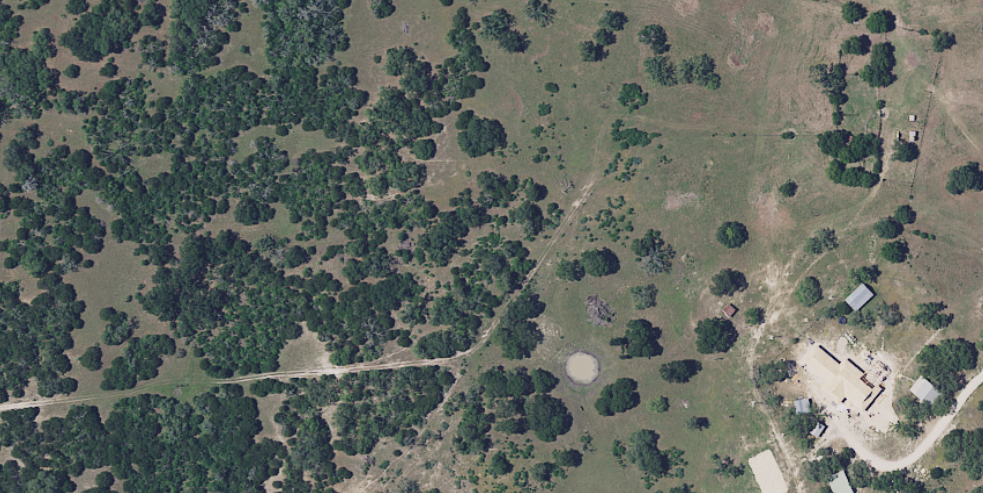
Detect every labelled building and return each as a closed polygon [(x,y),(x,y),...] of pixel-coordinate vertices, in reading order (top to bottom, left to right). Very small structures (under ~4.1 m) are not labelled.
[(888,387),(881,382),(886,375),(867,361),(853,380),(870,393),(862,403),(871,410),(888,387)] [(921,399),(932,386),(920,376),(909,389),(921,399)] [(808,414),(808,400),(794,400),(794,414),(808,414)] [(831,492),(851,492),(843,470),(826,477),(831,492)]
